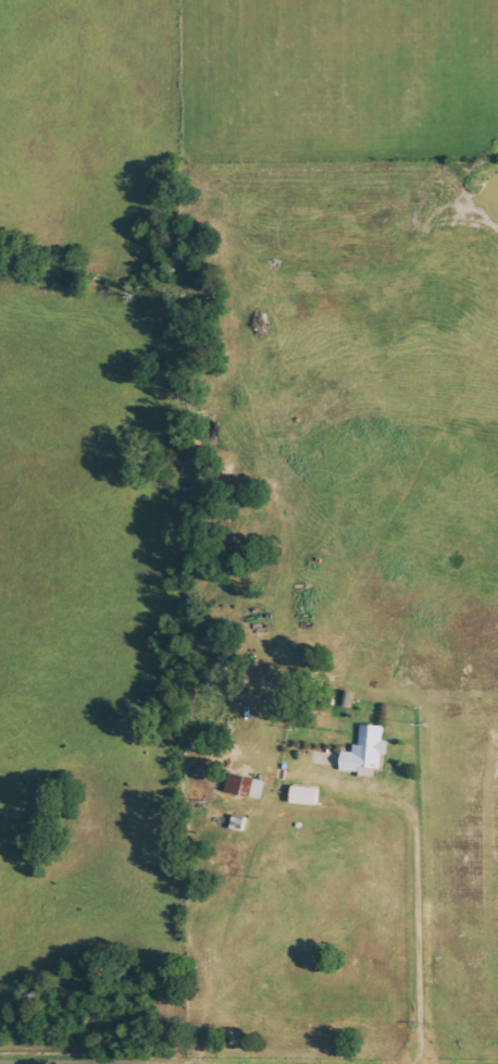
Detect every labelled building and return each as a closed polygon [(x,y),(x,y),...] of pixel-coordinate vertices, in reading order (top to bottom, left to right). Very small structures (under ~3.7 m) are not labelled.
[(383,726),(360,725),(359,745),(353,744),(352,752),(340,752),(339,773),(374,775),(375,769),(380,769),(381,756),(386,756),(387,740),(383,740),(383,726)] [(224,791),(260,800),(265,782),(229,773),(224,791)] [(290,804),(316,805),(317,787),(290,787),(290,804)] [(244,831),(245,817),(231,815),(229,829),(244,831)]
